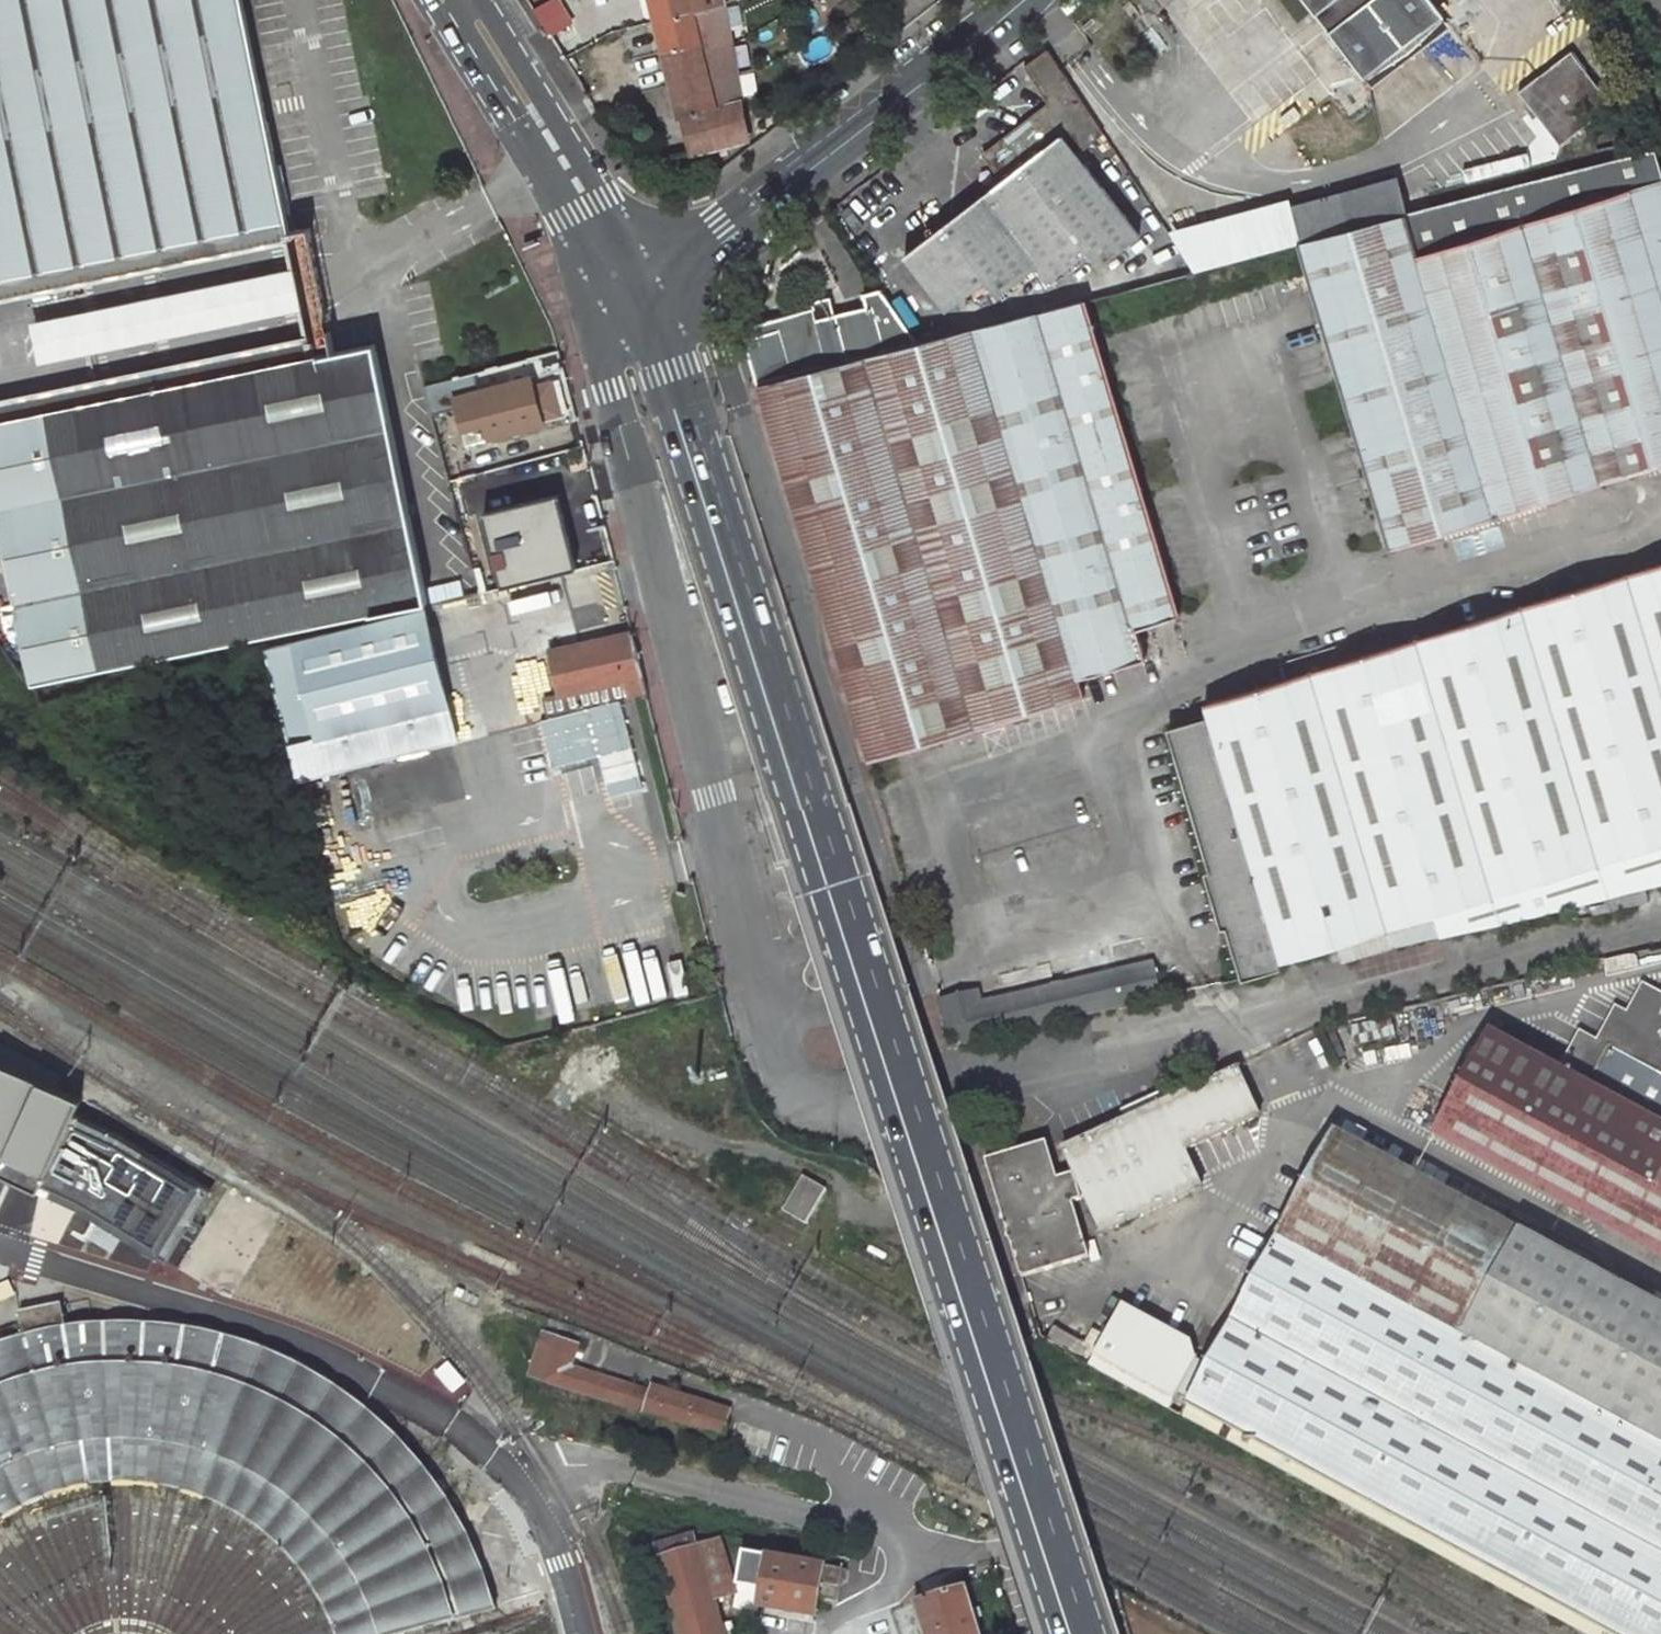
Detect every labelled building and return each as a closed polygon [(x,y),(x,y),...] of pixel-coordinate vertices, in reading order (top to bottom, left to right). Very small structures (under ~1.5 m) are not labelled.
[(283,225),(268,151),(203,165),(191,100),(255,87),(237,0),(0,0),(0,281),(283,225)] [(724,0),(655,0),(681,105),(740,92),(724,0)] [(1294,18),(1310,7),(1305,0),(1281,0),(1294,18)] [(1310,7),(1361,75),(1441,15),(1430,0),(1305,0),(1310,7)] [(1613,104),(1571,53),(1520,95),(1562,146),(1613,104)] [(1014,174),(915,249),(955,304),(995,274),(1008,293),(1047,263),(1058,278),(1096,248),(1108,264),(1147,233),(1085,151),(1106,133),(1047,54),(1025,71),(1049,105),(994,147),(1014,174)] [(977,85),(991,74),(987,68),(972,79),(977,85)] [(203,165),(268,151),(255,87),(191,100),(203,165)] [(833,105),(847,94),(842,88),(828,98),(833,105)] [(747,130),(740,92),(681,105),(691,144),(747,130)] [(1660,462),(1660,159),(1657,146),(1405,213),(1298,241),(1393,546),(1452,528),(1453,531),(1491,519),(1490,516),(1500,513),(1501,516),(1540,504),(1538,500),(1660,462)] [(1405,213),(1395,174),(1177,229),(1205,266),(1298,241),(1405,213)] [(35,364),(301,311),(289,253),(24,306),(35,364)] [(814,308),(748,325),(746,337),(759,383),(916,342),(914,339),(879,292),(862,296),(864,306),(835,314),(830,297),(812,301),(814,308)] [(816,577),(872,764),(1085,698),(1079,676),(1140,656),(1142,648),(1138,631),(1185,616),(1085,298),(916,342),(759,383),(762,394),(768,413),(800,522),(808,549),(816,577)] [(245,372),(310,358),(306,337),(240,350),(240,352),(245,372)] [(45,412),(101,671),(261,638),(425,604),(373,346),(310,358),(245,372),(240,352),(150,370),(154,390),(45,412)] [(0,398),(0,512),(36,684),(101,671),(45,412),(154,390),(150,370),(150,368),(0,398)] [(432,413),(458,406),(457,402),(475,398),(475,394),(476,394),(470,375),(425,386),(432,413)] [(476,394),(475,394),(475,398),(483,428),(487,444),(543,430),(531,380),(476,394)] [(464,432),(483,428),(475,398),(457,402),(458,406),(464,432)] [(470,517),(490,591),(562,572),(542,498),(470,517)] [(599,511),(555,518),(563,568),(607,562),(599,511)] [(1206,702),(1209,711),(1210,717),(1169,730),(1243,978),(1288,967),(1286,959),(1341,942),(1347,960),(1388,946),(1575,902),(1647,885),(1660,881),(1660,562),(1233,694),(1206,702)] [(420,609),(264,649),(263,649),(303,784),(456,744),(420,609)] [(609,638),(544,653),(555,698),(621,683),(609,638)] [(538,703),(543,721),(560,717),(555,698),(538,703)] [(521,727),(543,721),(538,703),(517,708),(521,727)] [(1579,918),(1651,901),(1647,885),(1575,902),(1579,918)] [(1029,1030),(1163,997),(1153,960),(1020,994),(1029,1030)] [(940,998),(949,1029),(968,1044),(1029,1030),(1020,994),(984,1003),(979,986),(940,998)] [(1657,991),(1641,1020),(1630,1014),(1611,1050),(1592,1039),(1578,1065),(1571,1079),(1598,1093),(1618,1054),(1660,1077),(1660,993),(1657,991)] [(1548,1066),(1555,1053),(1522,1035),(1502,1041),(1548,1066)] [(1618,1054),(1598,1093),(1571,1079),(1578,1065),(1555,1053),(1548,1066),(1502,1041),(1445,1143),(1660,1260),(1660,1077),(1618,1054)] [(987,1155),(1024,1278),(1090,1258),(1094,1257),(1077,1198),(1085,1196),(1081,1182),(1085,1181),(1106,1229),(1206,1184),(1190,1148),(1266,1114),(1244,1065),(1069,1144),(1079,1167),(1059,1172),(1049,1137),(987,1155)] [(35,1197),(71,1121),(75,1112),(0,1077),(0,1180),(35,1197)] [(71,1121),(35,1197),(86,1216),(164,1268),(209,1198),(124,1146),(71,1121)] [(1514,1354),(1660,1434),(1660,1304),(1341,1128),(1286,1229),(1514,1354)] [(800,1173),(778,1208),(801,1223),(823,1188),(800,1173)] [(1282,1234),(1185,1416),(1585,1633),(1660,1633),(1660,1442),(1282,1234)] [(1196,1340),(1123,1300),(1110,1326),(1105,1323),(1100,1331),(1093,1327),(1086,1341),(1057,1325),(1048,1341),(1175,1410),(1200,1358),(1196,1340)] [(65,1328),(60,1305),(19,1313),(25,1336),(55,1329),(65,1328)] [(529,1591),(516,1550),(475,1562),(455,1519),(429,1480),(399,1443),(364,1411),(326,1384),(285,1361),(241,1343),(196,1331),(149,1325),(102,1324),(65,1328),(55,1329),(25,1336),(10,1340),(0,1344),(0,1519),(12,1511),(21,1506),(33,1501),(55,1493),(77,1487),(88,1485),(110,1483),(124,1483),(138,1484),(148,1485),(170,1488),(193,1495),(215,1504),(219,1506),(235,1515),(244,1520),(255,1526),(266,1537),(272,1542),(289,1559),(304,1576),(315,1596),(326,1616),(330,1628),(332,1633),(393,1633),(529,1591)] [(553,1374),(558,1357),(544,1354),(539,1370),(553,1374)] [(547,1397),(725,1448),(733,1421),(655,1399),(652,1409),(570,1386),(577,1363),(558,1357),(553,1374),(547,1397)] [(475,1562),(516,1550),(503,1508),(455,1519),(475,1562)] [(685,1633),(725,1633),(714,1595),(735,1589),(721,1539),(699,1546),(696,1535),(659,1546),(685,1633)] [(760,1604),(817,1615),(820,1598),(841,1602),(847,1570),(745,1551),(741,1583),(763,1586),(760,1604)] [(967,1589),(918,1603),(927,1633),(980,1633),(967,1589)]
